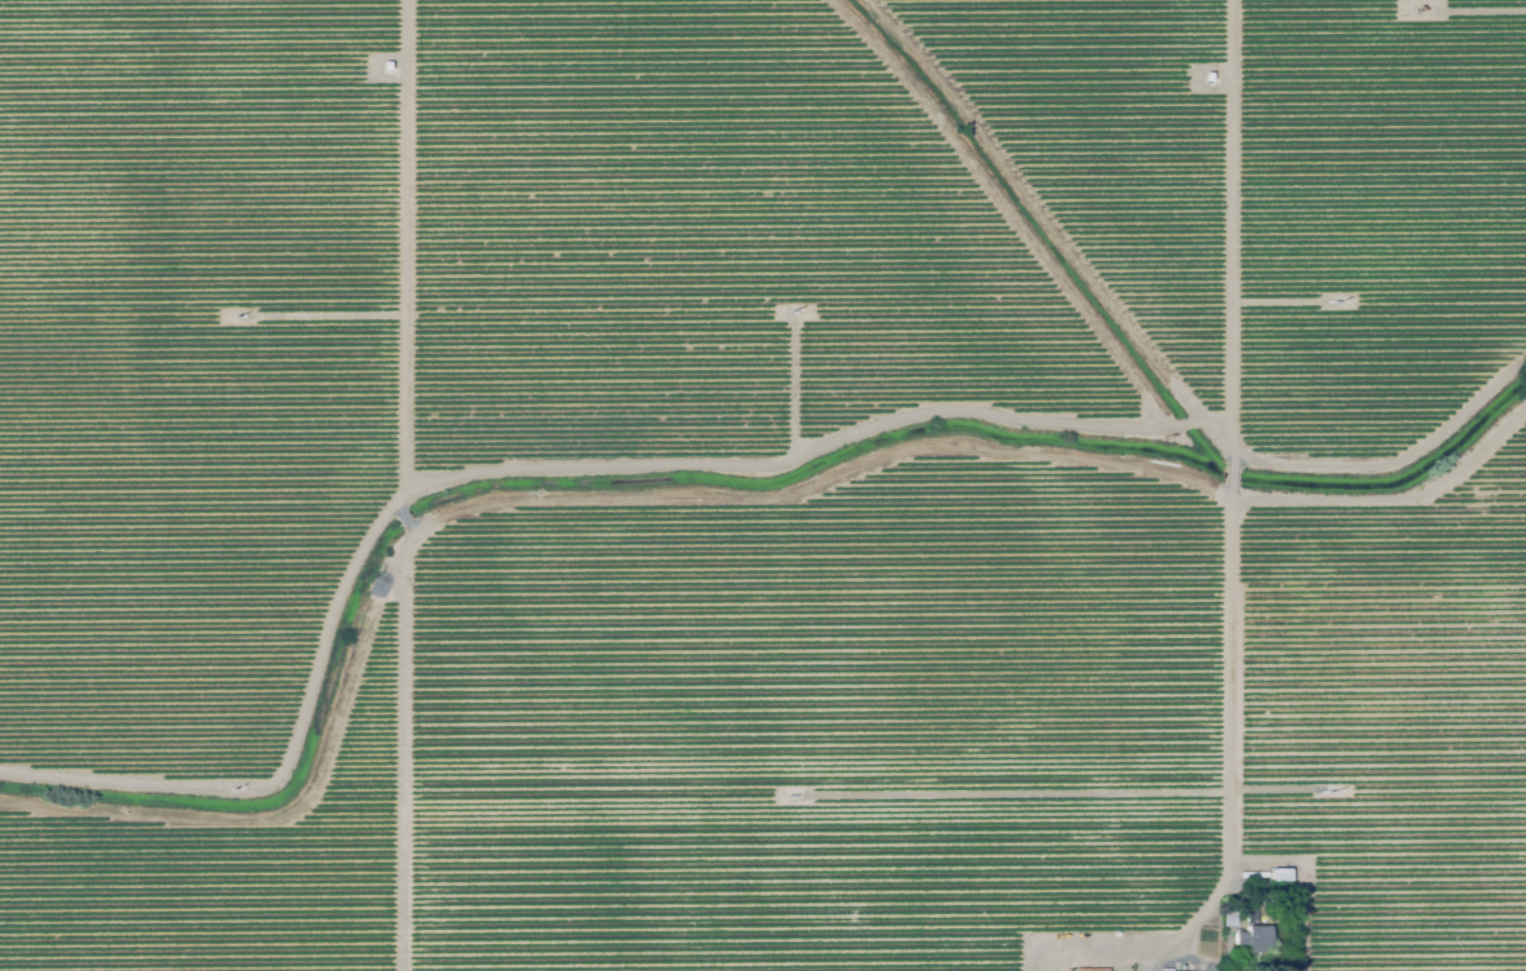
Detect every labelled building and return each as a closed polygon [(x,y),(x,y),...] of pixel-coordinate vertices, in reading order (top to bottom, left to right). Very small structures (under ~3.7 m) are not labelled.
[(1288,868),(1288,880),(1270,880),(1270,868),(1288,868)] [(1235,904),(1235,925),(1226,925),(1226,903),(1235,904)] [(1254,908),(1254,922),(1246,922),(1246,908),(1254,908)] [(1269,954),(1246,954),(1246,946),(1233,946),(1233,935),(1246,935),(1246,928),(1269,927),(1269,954)]
